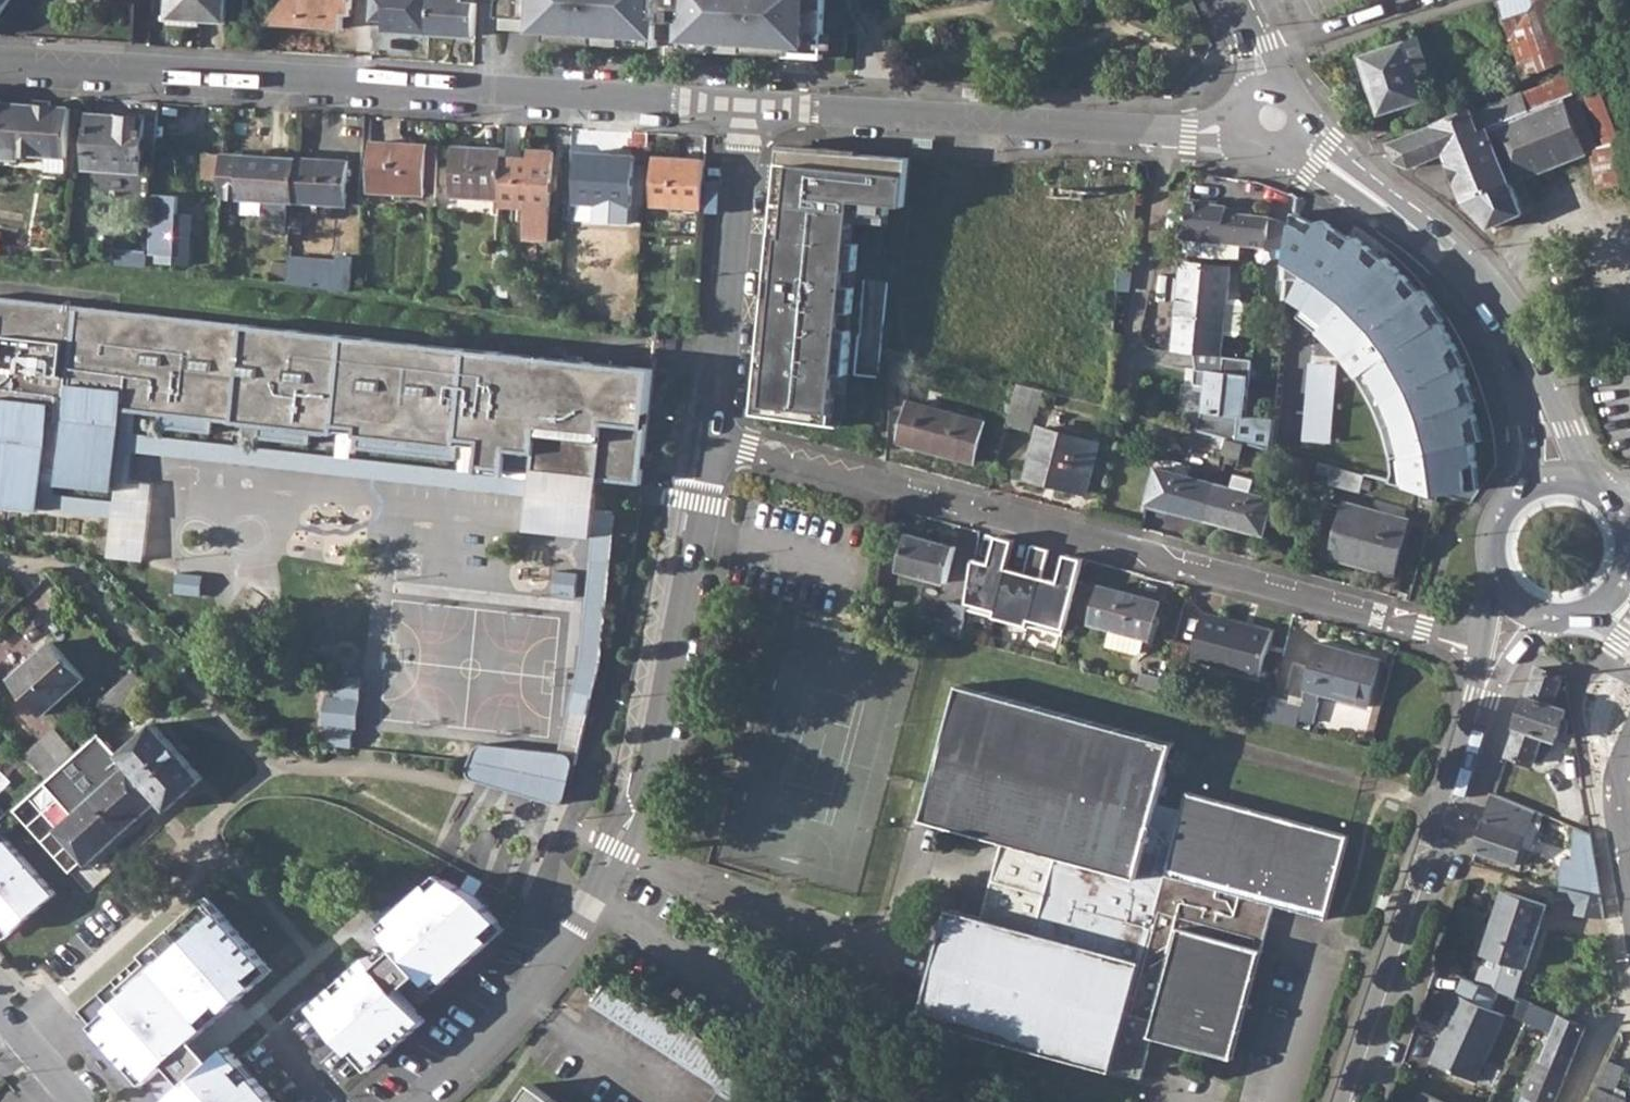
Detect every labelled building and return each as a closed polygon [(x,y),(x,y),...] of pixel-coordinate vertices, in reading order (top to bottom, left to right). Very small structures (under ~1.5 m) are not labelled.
[(9,0),(0,0),(0,14),(9,0)] [(167,18),(225,20),(225,0),(168,0),(167,18)] [(263,23),(341,26),(342,13),(349,13),(350,0),(279,0),(263,23)] [(427,36),(428,0),(371,0),(370,34),(427,36)] [(427,36),(476,38),(477,0),(428,0),(427,36)] [(498,1),(497,13),(504,14),(533,16),(533,26),(546,28),(545,39),(593,42),(594,30),(623,32),(622,42),(656,45),(656,36),(681,37),(681,47),(715,49),(715,37),(744,39),(743,50),(791,53),(792,42),(804,42),(804,53),(846,56),(847,32),(847,24),(859,18),(850,0),(498,0),(498,1)] [(1447,16),(1459,52),(1512,35),(1525,77),(1574,57),(1556,4),(1565,0),(1496,0),(1447,16)] [(1364,55),(1381,112),(1425,98),(1415,69),(1429,64),(1420,36),(1364,55)] [(1397,160),(1413,165),(1445,152),(1465,199),(1489,225),(1523,210),(1511,180),(1591,148),(1599,186),(1629,181),(1629,113),(1615,77),(1585,89),(1606,142),(1596,146),(1580,105),(1578,100),(1583,98),(1580,90),(1576,92),(1568,73),(1476,110),(1474,108),(1391,142),(1397,160)] [(21,158),(21,153),(24,104),(1,103),(0,112),(0,156),(21,158)] [(24,104),(21,153),(45,154),(67,155),(70,107),(24,104)] [(88,114),(85,167),(141,171),(145,116),(88,114)] [(372,141),(370,190),(425,193),(427,144),(372,141)] [(452,194),(500,196),(502,157),(503,148),(455,145),(452,194)] [(867,377),(887,193),(907,196),(911,154),(794,147),(765,404),(840,419),(846,374),(867,377)] [(500,196),(500,204),(526,205),(524,238),(547,239),(551,150),(529,150),(529,158),(502,157),(500,196)] [(201,178),(220,180),(221,152),(202,151),(201,178)] [(220,180),(219,194),(270,197),(268,226),(290,227),(291,200),(294,157),(221,152),(220,180)] [(579,152),(576,201),(631,204),(633,154),(579,152)] [(294,157),(291,200),(345,203),(347,159),(294,157)] [(652,205),(701,208),(704,160),(655,157),(652,205)] [(154,195),(151,252),(158,253),(157,260),(187,262),(190,213),(176,212),(177,196),(154,195)] [(1186,195),(1183,234),(1181,251),(1212,254),(1213,238),(1273,244),(1289,246),(1291,220),(1274,214),(1248,211),(1248,207),(1225,205),(1225,203),(1210,200),(1209,197),(1186,195)] [(1343,230),(1296,216),(1286,297),(1308,309),(1333,335),(1360,372),(1379,401),(1393,443),(1393,463),(1392,485),(1438,496),(1477,492),(1481,448),(1477,405),(1462,354),(1442,318),(1411,282),(1381,256),(1343,230)] [(289,255),(287,283),(349,289),(352,255),(337,254),(336,259),(289,255)] [(1221,354),(1224,331),(1236,332),(1241,328),(1243,301),(1240,297),(1227,295),(1230,265),(1180,260),(1171,349),(1221,354)] [(890,348),(886,407),(908,408),(908,407),(910,353),(892,349),(890,348)] [(1251,357),(1224,354),(1222,370),(1196,367),(1198,384),(1205,384),(1203,411),(1197,429),(1226,437),(1238,440),(1241,413),(1246,413),(1249,382),(1251,357)] [(1005,422),(1004,424),(1022,429),(1033,386),(1016,381),(1005,422)] [(908,407),(908,408),(899,440),(973,461),(983,420),(909,401),(908,407)] [(1041,426),(1028,475),(1085,490),(1098,440),(1041,426)] [(1197,429),(1194,444),(1222,452),(1226,437),(1197,429)] [(1226,437),(1222,452),(1239,456),(1243,441),(1226,437)] [(1317,461),(1315,471),(1328,474),(1331,465),(1317,461)] [(1328,474),(1327,482),(1359,490),(1363,473),(1331,465),(1328,474)] [(1147,502),(1205,517),(1214,481),(1156,466),(1147,502)] [(1214,481),(1205,517),(1264,533),(1273,496),(1250,490),(1254,477),(1234,472),(1230,485),(1214,481)] [(1344,502),(1331,555),(1393,572),(1407,517),(1344,502)] [(984,531),(978,555),(993,558),(999,535),(984,531)] [(907,532),(897,568),(944,581),(954,544),(907,532)] [(1006,557),(994,601),(1045,614),(1055,571),(1006,557)] [(202,573),(177,570),(175,591),(200,594),(202,573)] [(579,572),(556,570),(554,593),(577,595),(579,572)] [(1099,583),(1090,622),(1110,627),(1106,644),(1134,652),(1142,649),(1144,636),(1149,637),(1159,599),(1099,583)] [(949,599),(946,608),(963,611),(965,604),(949,599)] [(932,616),(928,628),(960,636),(963,611),(946,608),(943,619),(932,616)] [(1202,611),(1190,657),(1259,674),(1271,628),(1202,611)] [(1295,660),(1287,691),(1315,698),(1317,691),(1365,703),(1378,657),(1316,640),(1311,664),(1295,660)] [(50,641),(10,678),(43,714),(83,677),(50,641)] [(1536,665),(1507,754),(1533,762),(1542,734),(1554,739),(1565,708),(1552,703),(1563,674),(1536,665)] [(133,668),(115,685),(120,690),(130,701),(148,685),(133,668)] [(1140,671),(1136,683),(1160,690),(1164,677),(1140,671)] [(361,675),(336,672),(334,693),(323,692),(320,723),(326,723),(324,741),(350,744),(352,726),(355,727),(361,675)] [(981,917),(948,908),(918,1018),(1139,1077),(1150,1035),(1232,1057),(1272,904),(1324,917),(1347,835),(1186,792),(1182,809),(1156,803),(1159,793),(1164,794),(1166,786),(1161,785),(1173,741),(1029,702),(958,683),(922,818),(1002,840),(981,917)] [(1271,695),(1265,718),(1295,726),(1301,703),(1271,695)] [(55,828),(85,863),(158,798),(167,808),(203,776),(152,721),(118,754),(127,763),(55,828)] [(42,740),(27,753),(47,775),(54,768),(62,763),(42,740)] [(47,775),(25,795),(48,821),(77,794),(71,787),(56,771),(54,768),(47,775)] [(1494,792),(1474,849),(1515,862),(1522,844),(1531,847),(1539,823),(1537,821),(1540,812),(1494,792)] [(5,813),(0,817),(0,936),(3,939),(66,880),(5,813)] [(1561,855),(1556,876),(1597,883),(1589,831),(1572,824),(1577,861),(1561,855)] [(367,942),(313,1004),(367,1064),(424,1020),(400,992),(425,967),(437,986),(506,925),(477,893),(435,874),(373,911),(391,926),(380,947),(367,942)] [(1597,883),(1556,876),(1557,885),(1599,896),(1597,883)] [(1599,896),(1557,885),(1558,888),(1556,896),(1577,902),(1574,914),(1602,918),(1599,896)] [(74,1009),(144,1084),(168,1062),(187,1083),(167,1101),(277,1101),(224,1045),(213,1055),(195,1035),(272,964),(203,889),(74,1009)] [(1503,890),(1483,954),(1525,967),(1545,903),(1503,890)] [(611,977),(593,1004),(722,1087),(713,1101),(752,1101),(768,1077),(611,977)] [(1451,1013),(1429,1062),(1474,1082),(1504,1015),(1454,993),(1446,1011),(1451,1013)] [(1551,1033),(1540,1059),(1537,1057),(1530,1074),(1522,1092),(1544,1101),(1550,1101),(1557,1086),(1584,1024),(1559,1014),(1554,1012),(1530,1003),(1523,1020),(1551,1033)] [(1586,1101),(1624,1101),(1623,1090),(1614,1086),(1623,1066),(1605,1059),(1586,1101)] [(531,1082),(517,1101),(558,1101),(531,1082)] [(1421,1093),(1417,1101),(1441,1101),(1421,1093)]
